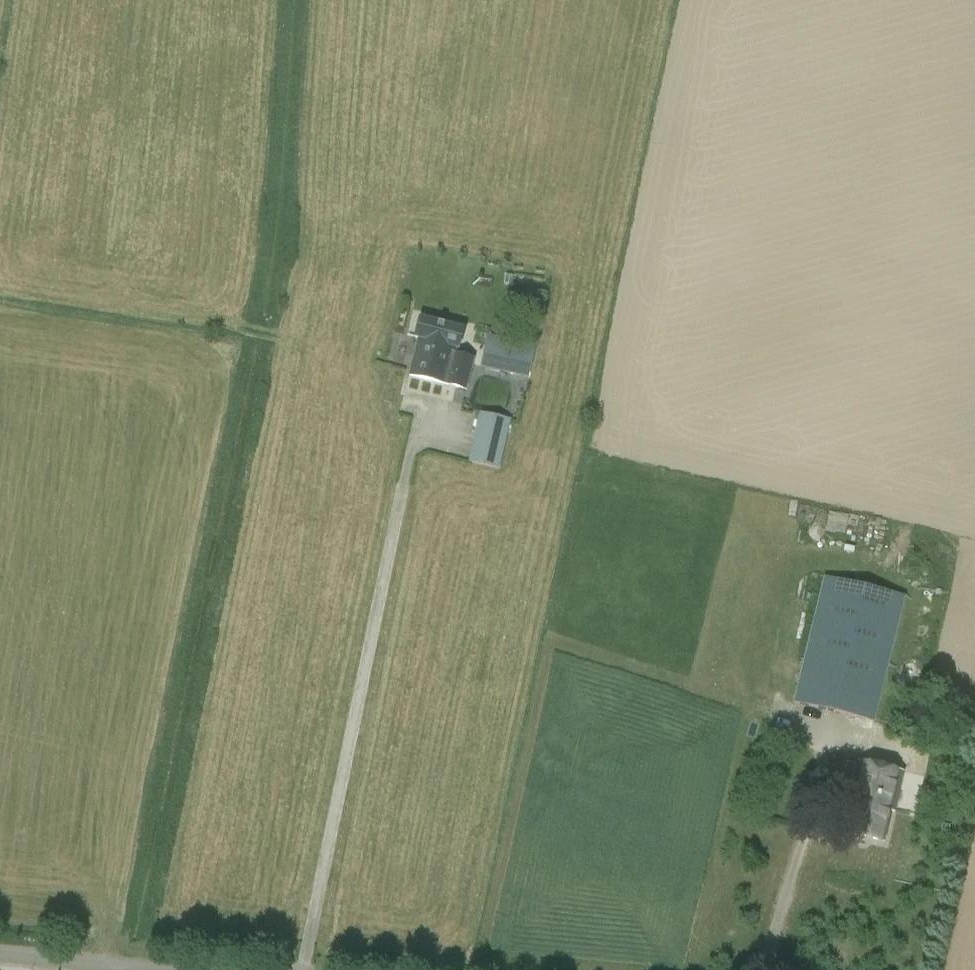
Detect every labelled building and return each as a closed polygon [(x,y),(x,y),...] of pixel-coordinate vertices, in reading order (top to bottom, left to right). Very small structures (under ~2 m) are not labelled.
[(459,349),(464,330),(420,318),(415,337),(459,349)] [(535,346),(502,338),(488,335),(480,367),(528,378),(535,346)] [(454,351),(417,341),(408,376),(467,391),(475,358),(453,353),(454,351)] [(469,462),(499,469),(511,420),(481,413),(469,462)] [(906,596),(823,576),(793,702),(875,722),(906,596)] [(885,842),(902,773),(857,761),(849,793),(826,787),(823,802),(850,809),(844,832),(885,842)]
